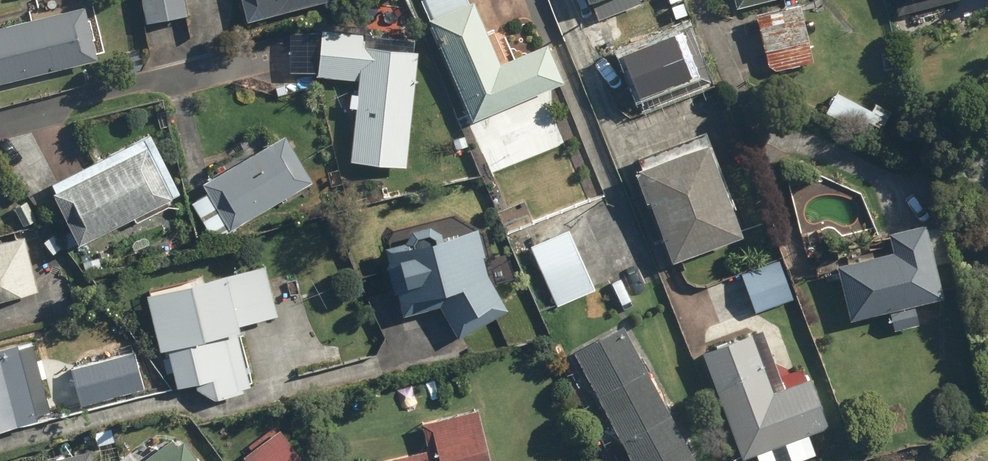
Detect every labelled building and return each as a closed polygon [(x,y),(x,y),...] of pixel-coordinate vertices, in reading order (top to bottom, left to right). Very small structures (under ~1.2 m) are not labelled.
[(145,26),(192,15),(188,0),(139,0),(145,26)] [(248,24),(329,0),(241,0),(248,24)] [(471,123),(560,85),(542,41),(497,60),(472,0),(471,0),(468,1),(467,0),(420,0),(471,123)] [(598,17),(643,0),(592,0),(598,17)] [(796,3),(752,15),(767,71),(811,58),(796,3)] [(0,27),(0,83),(94,59),(80,6),(0,27)] [(605,15),(580,24),(586,39),(578,42),(586,63),(595,60),(607,93),(632,84),(619,49),(627,45),(618,21),(608,25),(605,15)] [(371,33),(319,29),(316,78),(354,81),(349,164),(409,168),(418,40),(371,37),(371,33)] [(882,130),(893,111),(875,101),(870,110),(835,91),(824,112),(857,130),(863,119),(882,130)] [(149,132),(46,184),(78,246),(180,193),(149,132)] [(281,134),(201,183),(206,192),(190,201),(215,242),(311,184),(281,134)] [(741,233),(705,137),(631,164),(667,260),(741,233)] [(39,221),(25,195),(8,204),(23,230),(39,221)] [(848,320),(884,311),(914,303),(943,296),(923,220),(883,230),(888,249),(833,263),(848,320)] [(471,229),(382,248),(402,317),(437,306),(457,339),(504,312),(480,271),(471,229)] [(596,289),(567,229),(528,247),(556,308),(596,289)] [(38,289),(24,235),(0,241),(0,299),(38,289)] [(778,258),(737,272),(752,314),(793,299),(778,258)] [(263,265),(143,295),(157,352),(167,349),(176,387),(211,379),(215,394),(250,386),(235,328),(276,318),(263,265)] [(914,305),(884,313),(890,333),(919,326),(914,305)] [(621,327),(569,355),(628,460),(695,460),(621,327)] [(748,333),(700,352),(742,459),(829,425),(810,378),(771,393),(748,333)] [(0,349),(0,425),(48,413),(30,342),(0,349)] [(132,350),(80,365),(91,403),(143,389),(132,350)] [(387,460),(489,460),(477,410),(426,422),(432,450),(387,460)] [(275,434),(244,456),(247,460),(294,460),(275,434)] [(174,437),(144,460),(194,460),(174,437)] [(88,447),(33,460),(92,460),(88,447)]
